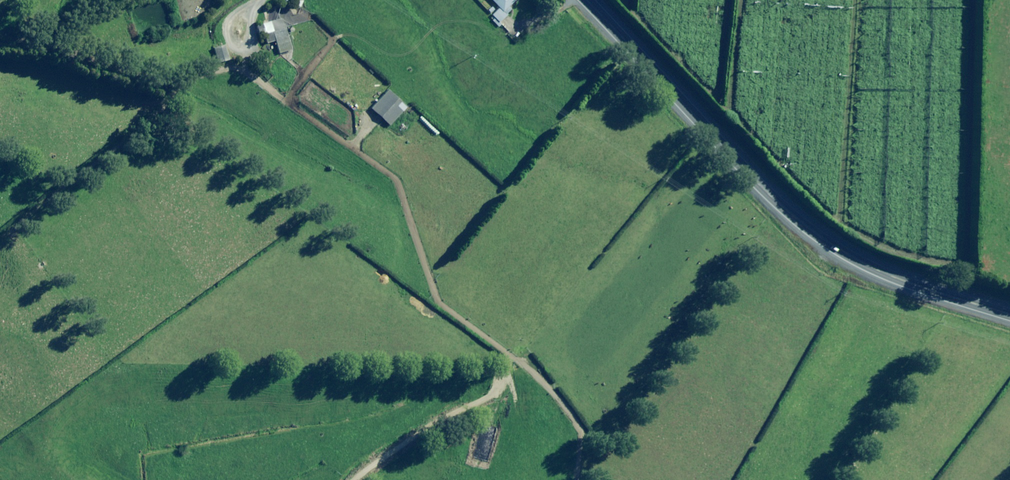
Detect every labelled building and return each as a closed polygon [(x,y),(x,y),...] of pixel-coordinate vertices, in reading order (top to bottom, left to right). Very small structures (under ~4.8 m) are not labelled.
[(502,11),(514,0),(491,0),(498,8),(502,11)] [(502,11),(498,8),(491,15),(498,23),(506,15),(502,11)] [(281,19),(256,26),(258,34),(263,33),(266,44),(275,42),(278,54),(292,50),(286,29),(284,30),(281,19)] [(224,46),(213,49),(217,64),(229,60),(224,46)] [(388,91),(371,109),(389,126),(406,108),(388,91)]
